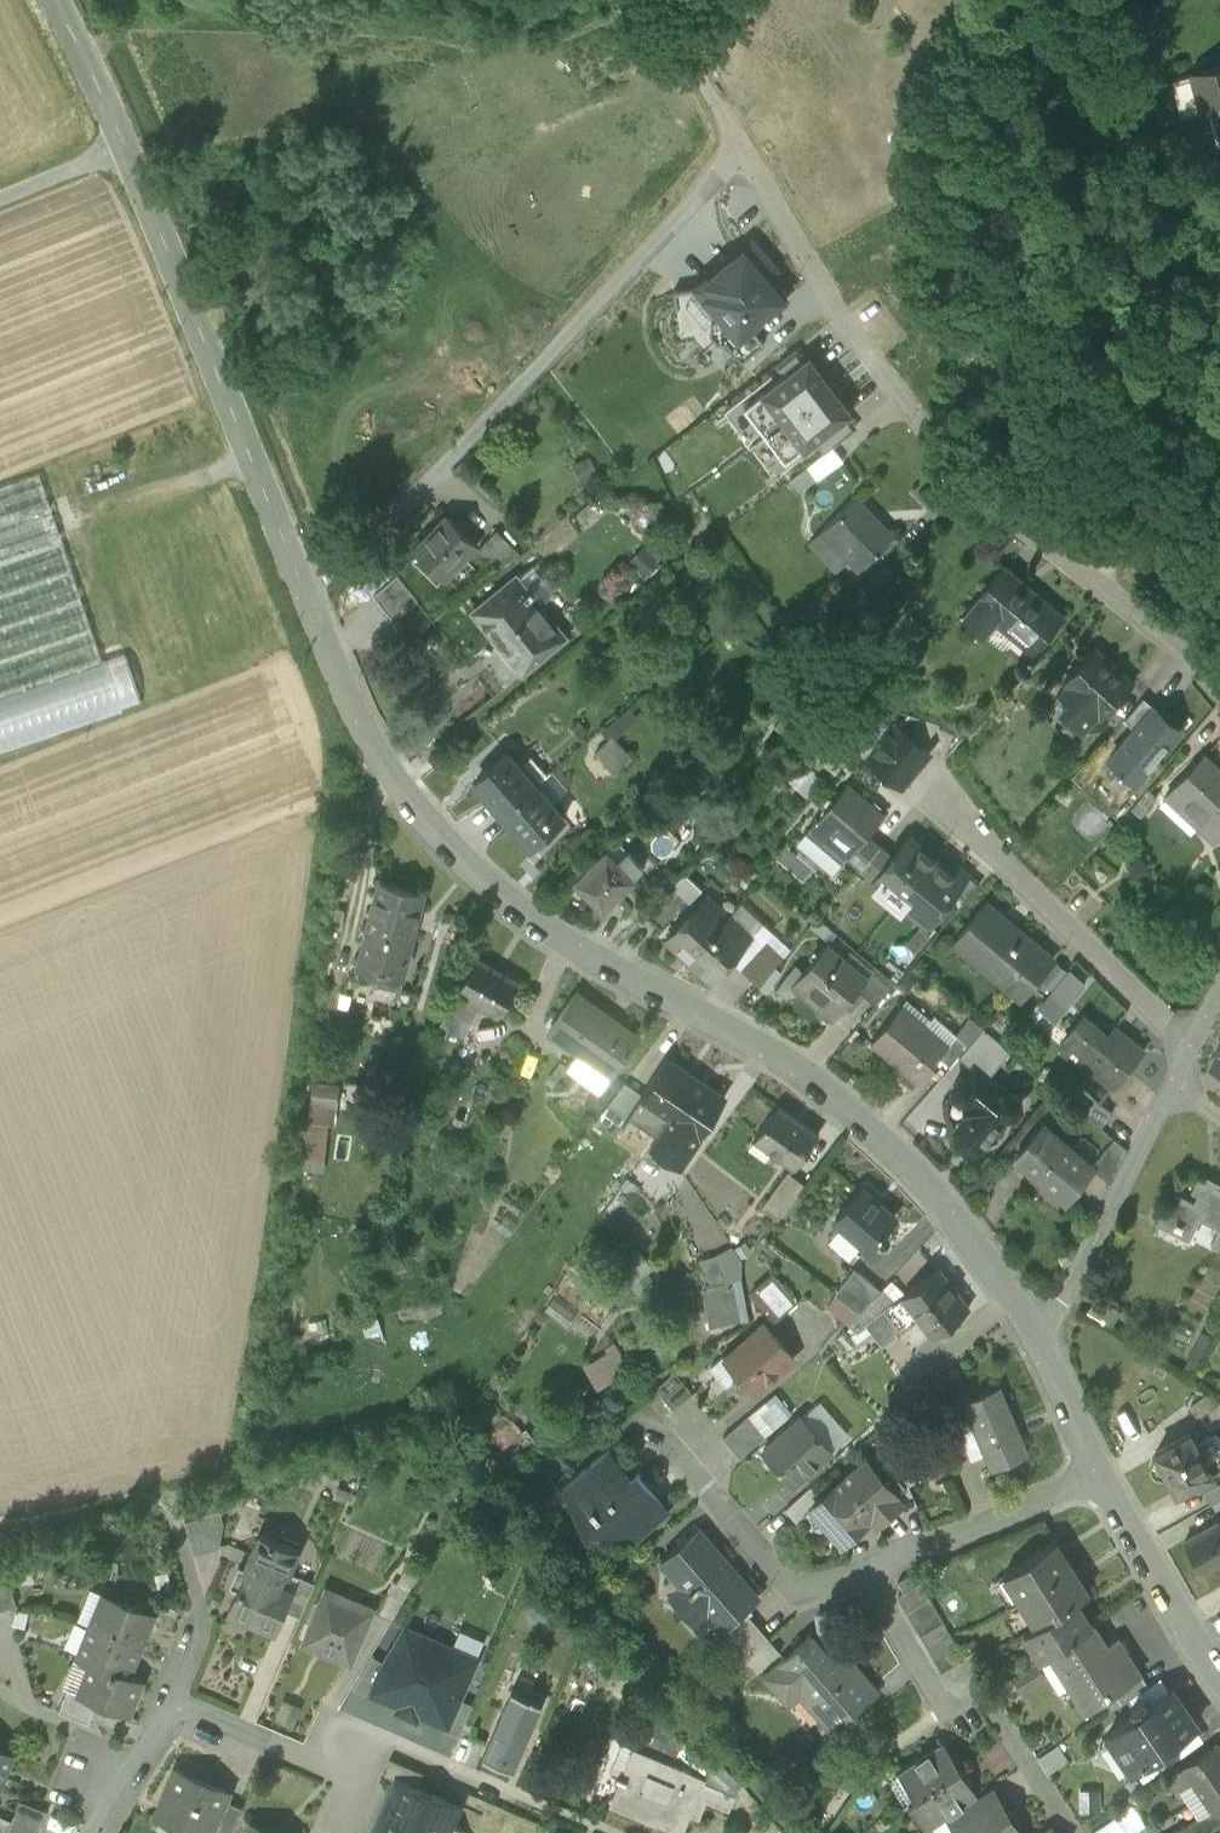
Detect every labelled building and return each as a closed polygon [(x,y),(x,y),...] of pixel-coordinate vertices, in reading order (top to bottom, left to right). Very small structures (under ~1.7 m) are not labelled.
[(1188,54),(1198,90),(1211,86),(1218,86),(1219,85),(1219,45),(1188,54)] [(737,234),(696,270),(700,275),(692,282),(734,330),(784,287),(737,234)] [(795,345),(719,402),(766,464),(842,406),(795,345)] [(832,441),(808,460),(817,471),(818,473),(842,453),(832,441)] [(808,460),(789,474),(798,486),(817,471),(808,460)] [(0,487),(0,696),(103,661),(41,474),(0,487)] [(893,529),(856,490),(826,518),(863,557),(893,529)] [(476,540),(441,506),(409,539),(418,548),(414,552),(437,575),(441,571),(443,573),(476,540)] [(514,544),(493,523),(475,542),(496,562),(514,544)] [(1043,595),(1041,597),(1018,577),(1020,575),(1001,560),(974,593),(976,594),(964,608),(983,624),(995,610),(1034,643),(1061,610),(1043,595)] [(418,597),(395,569),(370,589),(394,618),(418,597)] [(527,586),(516,572),(474,606),(522,665),(564,632),(530,590),(534,587),(531,583),(527,586)] [(895,640),(920,615),(899,595),(875,620),(895,640)] [(1131,676),(1095,642),(1065,673),(1069,677),(1060,687),(1054,694),(1061,701),(1060,701),(1081,721),(1097,704),(1101,708),(1131,676)] [(0,696),(0,753),(144,704),(127,653),(103,661),(0,696)] [(1124,712),(1135,722),(1154,700),(1143,690),(1124,712)] [(1179,722),(1154,700),(1135,722),(1109,751),(1120,760),(1118,761),(1120,763),(1121,761),(1135,773),(1179,722)] [(791,705),(775,721),(785,731),(801,714),(791,705)] [(940,719),(908,708),(898,720),(922,740),(940,719)] [(898,720),(896,719),(868,751),(902,780),(929,747),(922,740),(898,720)] [(632,753),(613,732),(595,748),(614,769),(632,753)] [(507,747),(481,769),(482,771),(475,777),(502,809),(536,779),(519,761),(507,747)] [(1215,765),(1218,762),(1204,749),(1170,784),(1203,815),(1198,820),(1214,835),(1219,829),(1219,770),(1215,765)] [(546,770),(530,751),(519,761),(536,779),(546,770)] [(564,812),(552,798),(567,786),(550,767),(546,770),(536,779),(502,809),(529,840),(536,833),(538,835),(564,812)] [(847,777),(815,814),(852,845),(853,846),(868,828),(884,808),(847,777)] [(868,828),(853,846),(852,845),(847,850),(860,862),(880,838),(868,828)] [(954,868),(909,829),(893,848),(873,872),(881,879),(887,871),(908,889),(902,896),(928,918),(956,885),(968,870),(959,862),(954,868)] [(880,838),(860,862),(873,872),(893,848),(881,838),(880,838)] [(629,847),(617,858),(606,847),(577,875),(603,902),(644,863),(629,847)] [(968,870),(956,885),(966,894),(979,879),(968,870)] [(423,888),(381,877),(367,929),(410,940),(423,888)] [(675,880),(645,912),(662,928),(692,895),(675,880)] [(705,893),(666,934),(689,955),(727,914),(705,893)] [(1038,939),(987,897),(954,936),(1020,992),(1052,953),(1037,940),(1038,939)] [(730,956),(739,964),(766,936),(784,952),(787,949),(738,903),(727,914),(750,935),(730,956)] [(727,914),(689,955),(712,976),(730,956),(750,935),(727,914)] [(916,946),(927,927),(913,918),(901,937),(916,946)] [(410,940),(367,929),(355,977),(397,988),(410,940)] [(766,936),(739,964),(759,982),(784,952),(766,936)] [(866,973),(826,940),(796,975),(822,996),(816,1002),(832,1015),(858,985),(867,974),(866,973)] [(519,977),(477,952),(456,987),(458,988),(482,1002),(499,1012),(519,977)] [(1065,964),(1056,956),(1042,973),(1051,981),(1065,964)] [(875,962),(866,973),(867,974),(858,985),(876,1001),(895,979),(875,962)] [(482,1002),(458,988),(441,1021),(464,1035),(482,1002)] [(639,1034),(577,988),(548,1027),(578,1048),(610,1072),(639,1034)] [(926,1021),(902,1000),(870,1038),(918,1078),(939,1053),(947,1043),(946,1042),(924,1023),(926,1021)] [(1142,1044),(1115,1021),(1115,1020),(1113,1019),(1106,1028),(1083,1010),(1084,1009),(1082,1008),(1066,1027),(1071,1030),(1061,1042),(1062,1043),(1063,1043),(1081,1058),(1081,1059),(1082,1060),(1085,1057),(1112,1079),(1112,1080),(1113,1081),(1144,1044),(1142,1043),(1142,1044)] [(983,1023),(970,1013),(959,1025),(960,1025),(957,1029),(969,1040),(983,1023)] [(1010,1047),(983,1023),(969,1040),(958,1052),(973,1064),(974,1063),(987,1074),(1010,1047)] [(957,1029),(946,1042),(947,1043),(939,1053),(950,1062),(958,1052),(969,1040),(957,1029)] [(610,1072),(578,1048),(568,1062),(600,1086),(610,1072)] [(320,1052),(317,1085),(340,1090),(343,1054),(320,1052)] [(667,1055),(631,1108),(659,1127),(695,1074),(667,1055)] [(987,1074),(974,1063),(973,1064),(965,1073),(958,1074),(953,1080),(953,1089),(960,1095),(967,1094),(966,1096),(964,1099),(964,1103),(965,1107),(966,1110),(968,1112),(956,1126),(957,1138),(966,1146),(978,1145),(986,1135),(994,1134),(994,1126),(1007,1110),(1014,1110),(1019,1103),(1019,1094),(1012,1089),(1005,1089),(987,1074)] [(725,1093),(696,1073),(695,1074),(659,1127),(652,1139),(651,1140),(680,1159),(725,1093)] [(1111,1109),(1084,1085),(1073,1099),(1100,1122),(1111,1109)] [(779,1101),(754,1135),(794,1164),(795,1163),(819,1130),(779,1101)] [(1090,1161),(1042,1121),(1015,1154),(1065,1196),(1093,1164),(1090,1161)] [(1126,1144),(1114,1134),(1090,1161),(1093,1164),(1110,1178),(1126,1144)] [(788,1169),(762,1204),(778,1216),(804,1181),(788,1169)] [(1173,1187),(1162,1208),(1183,1219),(1194,1225),(1200,1213),(1219,1223),(1210,1240),(1219,1245),(1219,1185),(1198,1173),(1191,1186),(1198,1189),(1193,1198),(1173,1187)] [(895,1214),(862,1185),(835,1215),(842,1221),(862,1239),(868,1244),(895,1214)] [(1183,1219),(1162,1208),(1156,1219),(1177,1230),(1183,1219)] [(862,1239),(842,1221),(832,1232),(852,1250),(862,1239)] [(956,1289),(937,1265),(903,1291),(921,1315),(934,1331),(968,1305),(956,1289)] [(880,1287),(853,1266),(834,1290),(858,1310),(880,1287)] [(763,1279),(751,1290),(776,1319),(788,1309),(763,1279)] [(719,1282),(704,1285),(712,1322),(739,1317),(731,1280),(720,1282),(719,1282)] [(894,1298),(881,1288),(849,1321),(855,1328),(865,1320),(883,1307),(894,1298)] [(894,1298),(883,1307),(898,1327),(901,1330),(921,1315),(903,1291),(894,1298)] [(1096,1293),(1088,1304),(1112,1320),(1119,1308),(1096,1293)] [(883,1307),(865,1320),(883,1344),(898,1332),(895,1329),(898,1327),(883,1307)] [(765,1325),(750,1339),(748,1337),(725,1357),(722,1354),(710,1365),(726,1383),(733,1377),(742,1387),(751,1385),(754,1389),(776,1370),(776,1363),(783,1357),(791,1358),(793,1355),(765,1322),(763,1324),(765,1325)] [(675,1370),(655,1387),(674,1409),(694,1391),(675,1370)] [(998,1384),(964,1399),(972,1416),(958,1422),(972,1455),(986,1449),(993,1465),(1027,1450),(998,1384)] [(748,1414),(766,1434),(794,1410),(776,1390),(748,1414)] [(1211,1390),(1191,1405),(1199,1416),(1219,1401),(1211,1390)] [(802,1415),(831,1448),(849,1432),(820,1399),(802,1415)] [(748,1414),(723,1436),(740,1456),(766,1434),(748,1414)] [(831,1448),(802,1415),(763,1448),(764,1450),(763,1450),(763,1457),(767,1462),(774,1463),(775,1462),(792,1482),(831,1448)] [(1216,1479),(1190,1431),(1155,1450),(1157,1454),(1152,1456),(1149,1464),(1154,1472),(1162,1474),(1167,1471),(1177,1489),(1197,1478),(1202,1487),(1216,1479)] [(632,1475),(608,1448),(563,1487),(565,1488),(567,1487),(579,1510),(578,1511),(579,1513),(590,1504),(609,1526),(630,1507),(648,1528),(670,1509),(637,1470),(632,1475)] [(884,1478),(866,1456),(841,1477),(880,1521),(898,1505),(901,1502),(897,1492),(884,1478)] [(917,1502),(903,1469),(884,1478),(897,1492),(901,1502),(898,1505),(903,1510),(917,1502)] [(820,1496),(811,1504),(814,1507),(843,1540),(872,1515),(878,1522),(880,1521),(841,1477),(820,1496)] [(1203,1491),(1210,1503),(1219,1498),(1219,1481),(1203,1491)] [(810,1484),(785,1507),(797,1522),(814,1507),(811,1504),(820,1496),(810,1484)] [(220,1511),(184,1521),(194,1554),(219,1547),(223,1523),(220,1511)] [(1218,1521),(1185,1539),(1201,1569),(1219,1559),(1219,1523),(1218,1521)] [(758,1594),(699,1526),(661,1560),(688,1590),(677,1600),(697,1623),(713,1608),(726,1622),(758,1594)] [(297,1550),(260,1534),(245,1569),(292,1589),(297,1576),(288,1571),(297,1550)] [(1055,1537),(1004,1570),(1005,1571),(1010,1568),(1025,1592),(1020,1595),(1021,1596),(1026,1593),(1025,1592),(1071,1563),(1055,1537)] [(1071,1563),(1026,1593),(1041,1616),(1041,1617),(1075,1595),(1076,1596),(1088,1588),(1071,1563)] [(914,1568),(898,1578),(904,1589),(920,1579),(914,1568)] [(292,1589),(245,1569),(228,1610),(275,1630),(284,1609),(293,1590),(292,1589)] [(297,1576),(292,1589),(293,1590),(284,1609),(300,1616),(314,1583),(297,1576)] [(0,1578),(0,1608),(10,1605),(2,1577),(0,1578)] [(920,1579),(904,1589),(905,1589),(898,1593),(906,1607),(906,1608),(929,1594),(920,1579)] [(411,1590),(392,1581),(378,1614),(392,1620),(411,1590)] [(371,1610),(327,1591),(309,1633),(331,1642),(327,1652),(349,1662),(371,1610)] [(153,1614),(104,1593),(91,1625),(140,1645),(153,1614)] [(929,1594),(906,1608),(913,1620),(936,1606),(929,1594)] [(1075,1595),(1041,1617),(1041,1616),(1024,1627),(1024,1628),(1029,1625),(1046,1650),(1052,1647),(1092,1621),(1076,1596),(1075,1595)] [(936,1606),(913,1620),(920,1631),(943,1618),(936,1606)] [(749,1612),(719,1638),(739,1661),(747,1654),(769,1635),(749,1612)] [(943,1618),(920,1631),(927,1644),(950,1630),(943,1618)] [(1092,1621),(1052,1647),(1087,1702),(1114,1685),(1140,1668),(1119,1635),(1106,1643),(1092,1621)] [(140,1645),(91,1625),(78,1656),(91,1662),(92,1661),(128,1676),(128,1675),(140,1645)] [(406,1626),(371,1695),(450,1729),(481,1661),(406,1626)] [(950,1630),(927,1644),(934,1656),(957,1642),(950,1630)] [(844,1647),(832,1657),(810,1631),(764,1671),(780,1690),(791,1680),(832,1728),(879,1688),(844,1647)] [(769,1635),(747,1654),(758,1666),(779,1648),(769,1635)] [(957,1642),(934,1656),(941,1668),(964,1654),(957,1642)] [(598,1653),(587,1645),(576,1661),(587,1669),(598,1653)] [(91,1662),(78,1656),(66,1686),(69,1687),(79,1691),(91,1662)] [(128,1676),(92,1661),(91,1662),(79,1691),(79,1693),(97,1700),(128,1712),(141,1680),(128,1675),(128,1676)] [(1020,1687),(1044,1673),(1037,1662),(1013,1676),(1020,1687)] [(1140,1668),(1114,1685),(1121,1697),(1148,1680),(1140,1668)] [(1149,1699),(1144,1691),(1131,1700),(1137,1708),(1108,1728),(1132,1764),(1196,1720),(1171,1684),(1149,1699)] [(97,1700),(79,1693),(79,1691),(69,1687),(59,1710),(89,1722),(97,1700)] [(529,1696),(512,1688),(483,1755),(513,1768),(542,1702),(533,1698),(534,1696),(530,1694),(529,1696)] [(677,1752),(683,1739),(647,1724),(642,1737),(677,1752)] [(943,1737),(898,1767),(915,1793),(960,1763),(943,1737)] [(1181,1763),(1202,1795),(1219,1782),(1219,1745),(1215,1738),(1181,1763)] [(708,1771),(708,1770),(713,1759),(683,1739),(677,1752),(708,1771)] [(705,1777),(637,1748),(637,1749),(625,1744),(623,1744),(612,1770),(618,1772),(616,1777),(619,1779),(611,1798),(643,1811),(641,1816),(654,1821),(654,1822),(656,1823),(657,1821),(682,1831),(697,1795),(704,1781),(705,1777)] [(5,1767),(6,1767),(13,1752),(0,1747),(0,1779),(5,1767)] [(423,1773),(390,1758),(383,1774),(396,1780),(397,1778),(417,1787),(423,1773)] [(960,1763),(915,1793),(932,1819),(945,1811),(946,1811),(978,1790),(960,1763)] [(1202,1795),(1181,1763),(1166,1773),(1188,1805),(1202,1795)] [(178,1768),(157,1817),(194,1832),(208,1832),(222,1798),(226,1789),(178,1768)] [(705,1777),(704,1781),(735,1794),(739,1783),(708,1770),(708,1771),(705,1777)] [(397,1778),(396,1780),(387,1801),(391,1802),(379,1832),(375,1830),(373,1832),(422,1832),(428,1818),(450,1827),(459,1805),(417,1787),(397,1778)] [(704,1781),(697,1795),(728,1809),(735,1794),(704,1781)] [(946,1811),(960,1832),(1026,1832),(992,1781),(978,1790),(946,1811)] [(1202,1795),(1209,1805),(1195,1815),(1208,1832),(1215,1832),(1219,1830),(1219,1782),(1202,1795)] [(1202,1795),(1188,1805),(1195,1815),(1209,1805),(1202,1795)] [(222,1798),(208,1831),(213,1832),(231,1832),(241,1807),(222,1798)] [(47,1809),(20,1799),(15,1812),(41,1823),(47,1809)] [(1091,1827),(1095,1832),(1135,1832),(1149,1823),(1131,1799),(1091,1827)] [(15,1812),(12,1819),(9,1826),(28,1832),(37,1832),(41,1823),(15,1812)] [(0,1814),(0,1832),(6,1832),(9,1826),(12,1819),(0,1814)] [(1169,1832),(1208,1832),(1195,1815),(1169,1832)] [(1052,1819),(1030,1832),(1061,1832),(1052,1819)] [(251,1820),(246,1832),(281,1832),(251,1820)]
